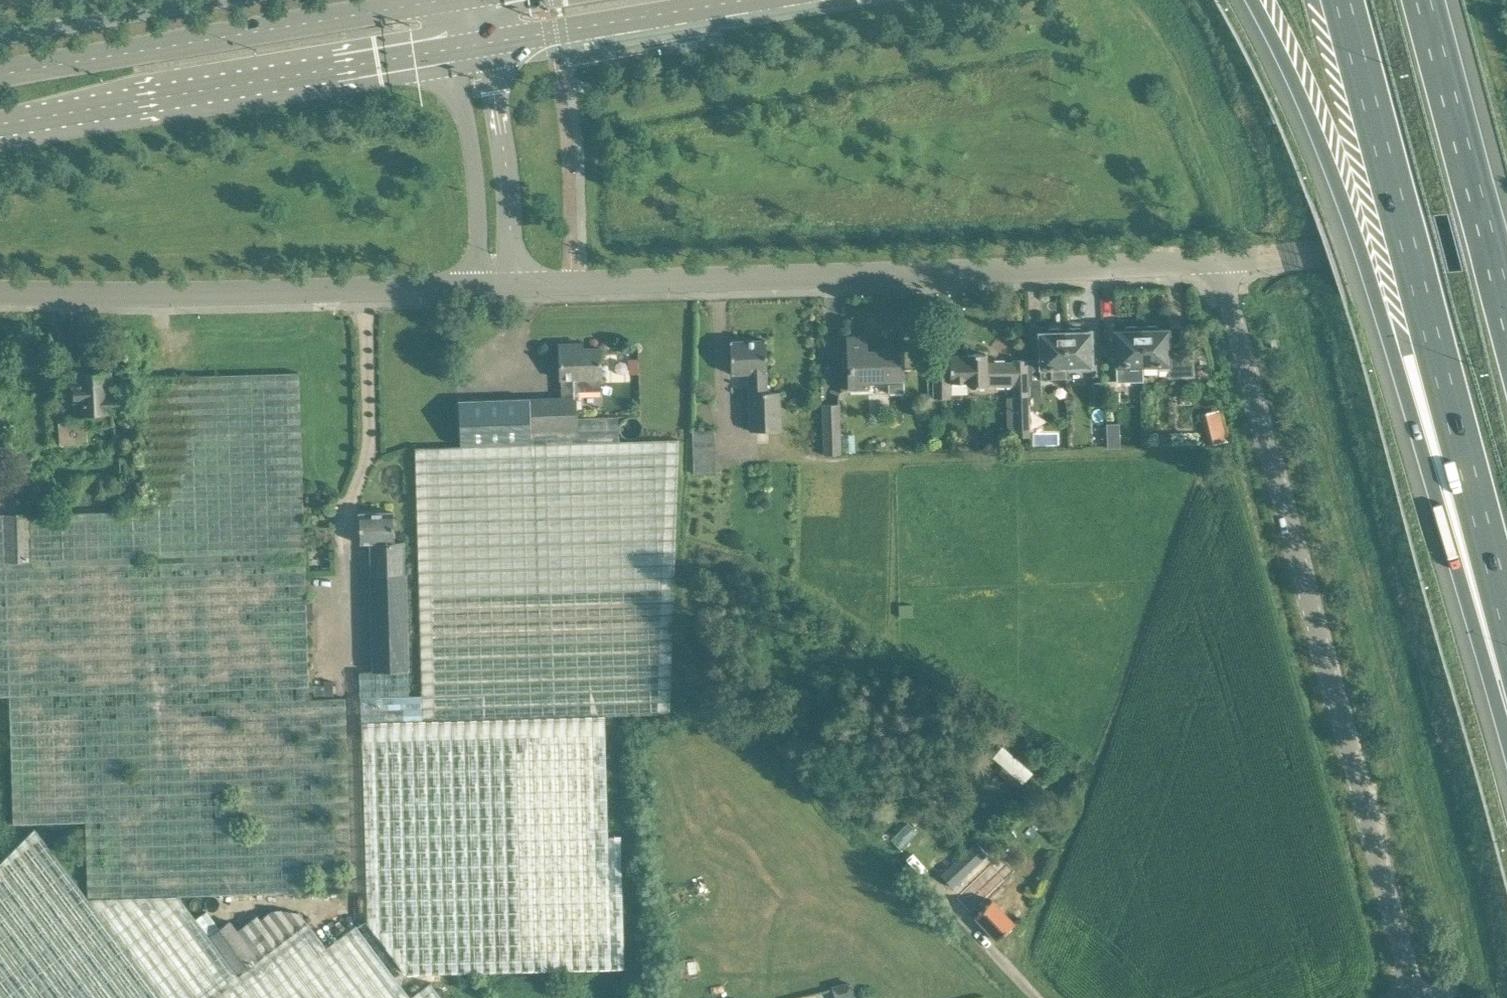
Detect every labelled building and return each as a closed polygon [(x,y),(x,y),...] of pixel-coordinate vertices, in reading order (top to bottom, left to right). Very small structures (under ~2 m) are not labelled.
[(1143,366),(1141,330),(1141,325),(1126,326),(1125,328),(1125,330),(1115,330),(1116,367),(1117,367),(1117,382),(1144,381),(1143,366)] [(1181,377),(1181,352),(1169,353),(1168,329),(1158,329),(1158,327),(1156,325),(1141,325),(1141,330),(1143,366),(1158,366),(1158,368),(1169,368),(1169,372),(1169,377),(1181,377)] [(1093,371),(1091,331),(1081,331),(1081,329),(1079,327),(1065,328),(1065,332),(1067,365),(1082,365),(1082,371),(1093,371)] [(1048,332),(1039,333),(1040,368),(1041,369),(1041,378),(1052,377),(1052,379),(1067,379),(1067,365),(1065,332),(1065,328),(1049,328),(1048,330),(1048,332)] [(905,396),(903,350),(899,350),(899,352),(867,353),(866,336),(846,337),(849,393),(871,392),(871,387),(890,386),(891,397),(905,396)] [(767,373),(766,340),(730,341),(731,375),(745,374),(750,429),(778,428),(775,392),(765,393),(764,373),(767,373)] [(619,441),(618,416),(577,418),(576,397),(575,397),(575,392),(601,391),(600,347),(574,348),(574,343),(559,344),(562,398),(458,401),(460,446),(415,448),(415,460),(679,452),(679,439),(619,441)] [(34,352),(16,353),(17,368),(35,366),(34,352)] [(950,361),(933,361),(934,398),(952,398),(951,382),(968,382),(969,386),(1013,386),(1014,397),(1014,417),(1029,417),(1028,396),(1028,383),(1029,383),(1028,359),(1027,359),(1012,359),(1012,361),(987,361),(987,352),(967,353),(967,356),(950,356),(950,361)] [(109,375),(109,371),(93,372),(93,369),(85,362),(77,370),(77,373),(78,373),(78,381),(73,382),(74,401),(80,401),(80,417),(62,418),(62,423),(60,423),(60,443),(86,442),(85,414),(93,413),(94,424),(110,424),(110,412),(113,412),(112,392),(109,392),(109,387),(110,387),(116,381),(110,375),(109,375)] [(9,695),(14,823),(86,821),(88,897),(35,827),(0,862),(0,997),(443,997),(431,982),(411,997),(356,924),(327,947),(300,911),(273,909),(261,919),(258,914),(238,929),(231,920),(220,927),(207,910),(196,918),(179,895),(344,890),(352,877),(346,718),(345,698),(309,699),(299,372),(141,377),(145,508),(30,513),(31,560),(5,561),(9,695)] [(1107,405),(1106,381),(1093,381),(1094,406),(1107,405)] [(1029,383),(1028,383),(1028,396),(1029,396),(1029,407),(1042,407),(1042,383),(1029,383)] [(840,404),(822,404),(824,454),(842,454),(840,404)] [(1120,422),(1107,423),(1108,447),(1121,447),(1120,422)] [(714,428),(694,429),(695,474),(715,473),(714,428)] [(670,713),(677,512),(679,452),(415,460),(417,520),(423,694),(361,696),(367,920),(408,975),(626,968),(622,834),(609,835),(605,715),(670,713)] [(30,512),(4,513),(5,561),(31,560),(30,513),(30,512)] [(393,512),(359,513),(360,544),(372,543),(373,576),(372,576),(377,672),(413,670),(408,574),(404,574),(404,541),(394,542),(393,512)] [(9,695),(5,561),(4,513),(0,513),(0,695),(9,695)] [(323,695),(333,695),(334,681),(323,681),(323,695)] [(907,853),(923,838),(913,827),(897,843),(907,853)] [(959,856),(940,874),(954,888),(990,854),(976,839),(959,856)] [(963,905),(997,940),(1014,923),(980,888),(963,905)] [(841,987),(843,997),(861,997),(859,985),(841,987)]
